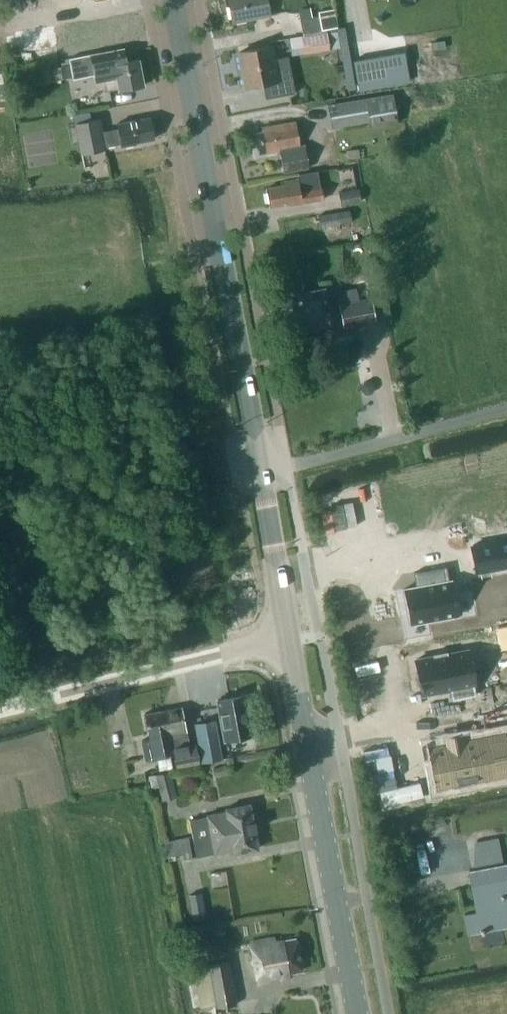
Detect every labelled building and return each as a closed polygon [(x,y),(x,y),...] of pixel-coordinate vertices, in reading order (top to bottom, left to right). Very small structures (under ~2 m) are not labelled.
[(40,8),(76,2),(76,0),(39,0),(40,8)] [(234,20),(269,14),(266,0),(230,0),(234,20)] [(335,12),(320,15),(323,29),(338,26),(335,12)] [(300,20),(303,33),(323,29),(320,15),(300,20)] [(289,38),(291,55),(330,49),(328,32),(289,38)] [(265,83),(267,97),(296,92),(290,56),(276,59),(273,45),(240,51),(246,86),(265,83)] [(144,84),(139,59),(127,61),(124,47),(70,57),(71,64),(61,66),(63,78),(73,76),(73,78),(95,74),(97,82),(117,78),(119,89),(144,84)] [(353,60),(358,90),(410,81),(405,51),(353,60)] [(16,87),(34,84),(32,72),(14,75),(16,87)] [(398,123),(393,93),(365,97),(369,121),(370,128),(398,123)] [(369,121),(365,97),(328,103),(333,128),(369,121)] [(137,142),(153,139),(150,117),(117,123),(118,129),(101,132),(98,118),(91,120),(89,110),(73,113),(75,123),(81,154),(105,149),(104,146),(121,143),(121,146),(137,143),(137,142)] [(264,130),(256,131),(259,153),(282,149),(285,170),(309,166),(306,144),(300,145),(296,120),(263,126),(264,130)] [(283,184),(268,187),(272,204),(291,200),(291,203),(322,197),(317,170),(299,174),(299,177),(282,180),(283,184)] [(339,192),(341,205),(361,201),(359,189),(339,192)] [(319,215),(321,227),(352,222),(350,209),(319,215)] [(338,303),(342,327),(375,321),(371,297),(370,297),(368,285),(356,287),(358,299),(338,303)] [(356,287),(336,291),(338,303),(358,299),(356,287)] [(316,342),(321,346),(333,344),(336,338),(334,331),(335,331),(334,325),(332,325),(325,289),(289,296),(297,338),(315,335),(316,342)] [(365,382),(362,387),(363,392),(367,395),(372,395),(375,390),(374,385),(370,381),(365,382)] [(470,545),(475,571),(506,565),(506,539),(470,545)] [(420,587),(404,591),(411,625),(460,615),(452,580),(445,582),(442,569),(447,568),(446,567),(413,574),(413,575),(418,574),(420,587)] [(500,650),(506,648),(506,624),(496,626),(500,650)] [(435,655),(418,659),(425,694),(453,688),(455,698),(478,693),(469,648),(449,652),(448,650),(447,650),(448,653),(436,655),(435,653),(434,653),(435,655)] [(226,698),(217,700),(224,739),(234,738),(252,735),(244,694),(226,698)] [(202,743),(222,737),(214,705),(194,710),(202,743)] [(181,708),(163,711),(168,740),(170,754),(173,754),(175,768),(199,763),(195,743),(187,744),(181,708)] [(163,711),(145,714),(149,738),(141,739),(144,759),(170,754),(167,740),(168,740),(163,711)] [(451,743),(436,746),(445,785),(464,781),(464,785),(481,782),(480,778),(501,773),(492,734),(467,740),(466,736),(450,739),(451,743)] [(228,762),(211,765),(213,774),(229,771),(228,762)] [(171,772),(158,774),(162,798),(175,795),(171,772)] [(207,818),(189,821),(196,856),(213,853),(214,855),(232,851),(232,854),(258,849),(255,833),(257,833),(255,822),(253,822),(250,803),(224,808),(224,811),(206,814),(207,818)] [(188,836),(163,841),(166,856),(182,853),(183,858),(192,857),(188,836)] [(506,866),(470,873),(478,914),(467,917),(471,935),(485,933),(485,935),(490,934),(489,932),(495,931),(495,929),(503,928),(503,929),(506,928),(506,867),(506,866)] [(203,903),(190,906),(193,919),(206,916),(203,903)] [(248,941),(255,982),(292,975),(291,971),(301,969),(295,937),(274,941),(273,937),(248,941)] [(206,966),(214,1008),(237,1004),(228,961),(206,966)]
